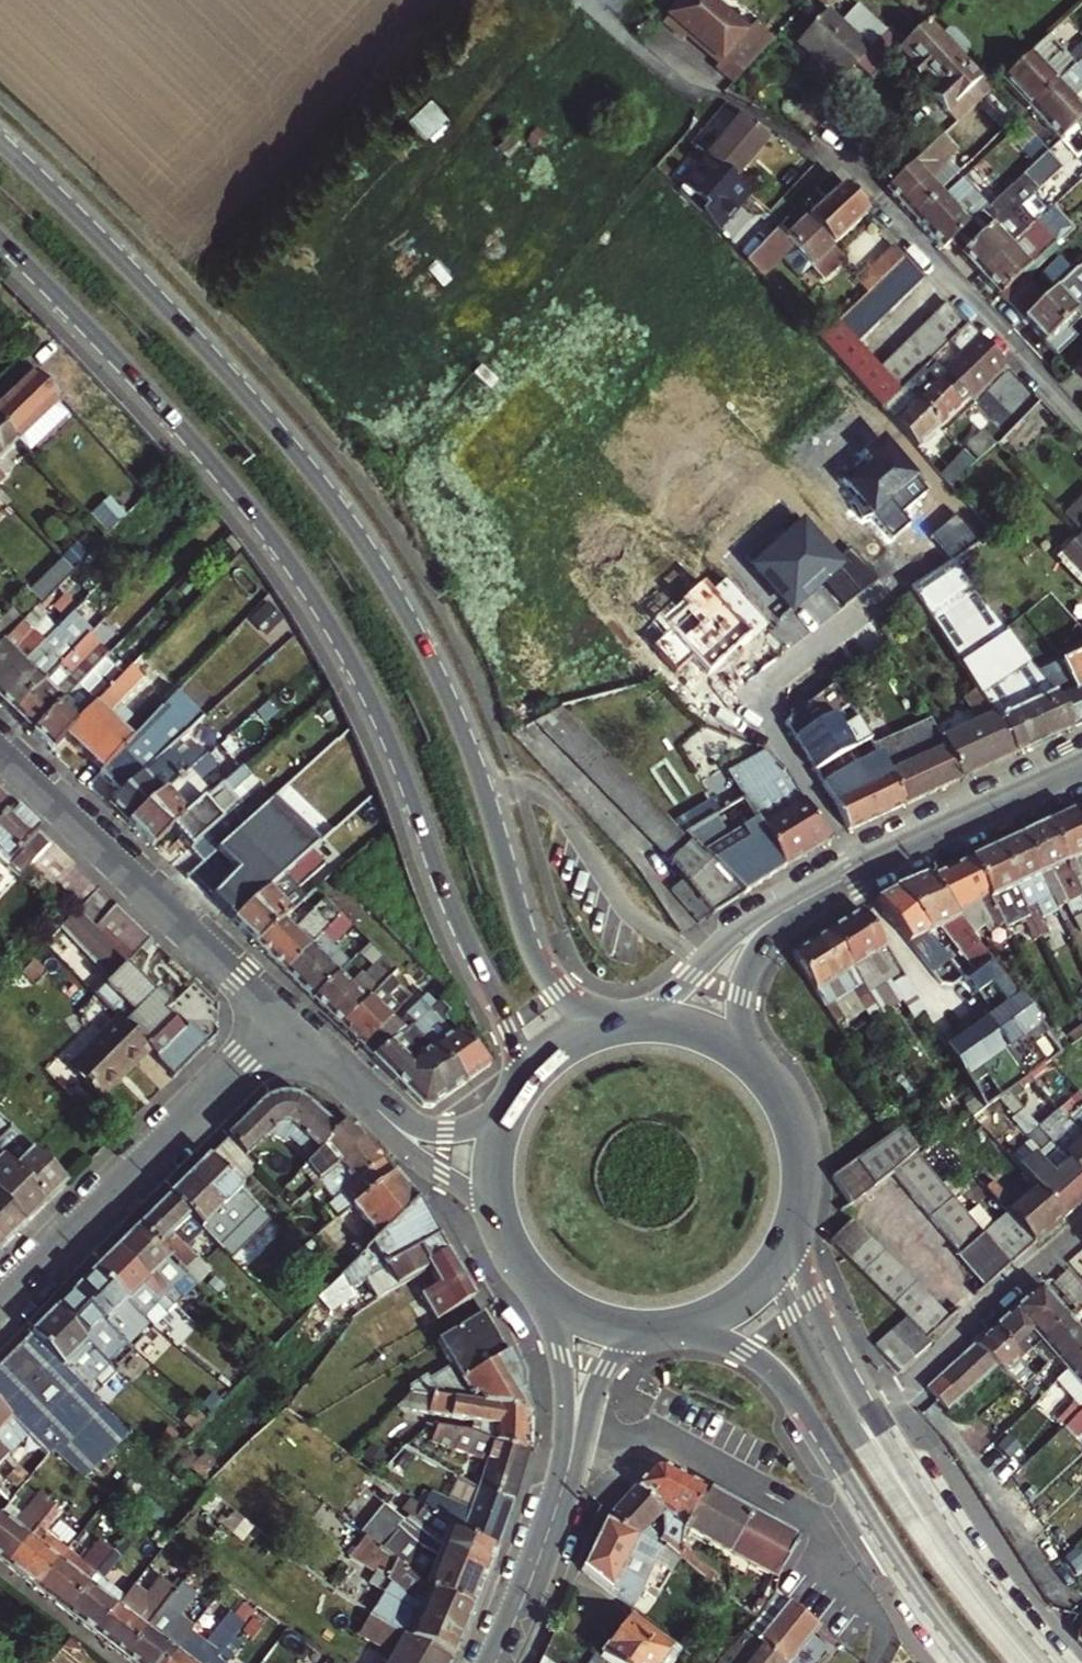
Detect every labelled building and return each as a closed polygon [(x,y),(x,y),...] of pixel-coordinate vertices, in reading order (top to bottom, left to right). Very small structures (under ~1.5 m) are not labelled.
[(745,34),(711,3),(714,0),(685,0),(665,22),(684,38),(689,33),(720,60),(715,65),(733,79),(768,38),(752,23),(745,34)] [(840,21),(828,10),(796,42),(836,80),(850,64),(867,80),(886,61),(899,48),(903,45),(886,28),(858,2),(840,21)] [(990,89),(926,22),(903,45),(899,48),(937,87),(930,94),(956,121),(990,89)] [(1045,36),(1001,78),(1030,108),(1039,100),(1058,82),(1079,61),(1081,58),(1081,41),(1072,49),(1074,51),(1067,58),(1045,36)] [(1058,82),(1039,100),(1030,108),(1059,137),(1081,115),(1081,107),(1073,98),(1081,89),(1081,65),(1079,61),(1058,82)] [(708,158),(734,179),(769,139),(743,118),(708,158)] [(943,162),(957,149),(943,134),(886,188),(915,219),(942,193),(940,191),(927,176),(943,162)] [(1045,150),(985,207),(950,241),(980,272),(1034,221),(1019,206),(1060,167),(1045,150)] [(708,158),(707,157),(683,186),(681,189),(720,230),(751,194),(734,179),(708,158)] [(955,176),(943,162),(927,176),(940,191),(955,176)] [(816,215),(811,221),(834,249),(868,214),(831,174),(804,202),(816,215)] [(961,181),(944,196),(942,193),(915,219),(943,248),(950,241),(985,207),(961,181)] [(1034,221),(980,272),(1023,317),(1045,296),(1022,272),(1071,227),(1050,205),(1034,221)] [(794,239),(792,240),(797,246),(829,281),(848,263),(834,249),(811,221),(794,239)] [(780,227),(777,230),(786,240),(791,236),(780,227)] [(777,230),(747,261),(762,278),(797,246),(792,240),(790,243),(786,240),(777,230)] [(904,258),(894,246),(868,271),(879,283),(882,280),(894,269),(904,258)] [(894,269),(913,290),(924,279),(905,258),(904,258),(894,269)] [(1070,326),(1081,314),(1081,261),(1045,296),(1023,317),(1058,354),(1078,335),(1070,326)] [(882,280),(901,301),(913,290),(894,269),(882,280)] [(891,312),(901,301),(882,280),(879,283),(871,291),(891,312)] [(879,323),(891,312),(871,291),(860,301),(879,323)] [(869,333),(879,323),(860,301),(849,312),(869,333)] [(955,338),(968,326),(946,303),(934,314),(955,338)] [(839,323),(858,344),(869,333),(849,312),(839,323)] [(950,343),(955,338),(934,314),(923,325),(944,349),(950,343)] [(839,323),(819,341),(830,353),(882,410),(901,391),(880,368),(858,344),(839,323)] [(934,359),(944,349),(923,325),(912,336),(934,359)] [(943,373),(968,400),(1005,364),(968,326),(955,338),(950,343),(962,355),(943,373)] [(902,347),(923,370),(931,361),(934,359),(912,336),(902,347)] [(891,357),(912,380),(923,370),(902,347),(891,357)] [(906,386),(912,380),(891,357),(880,368),(901,391),(906,386)] [(906,386),(917,398),(941,426),(968,400),(943,373),(931,361),(923,370),(912,380),(906,386)] [(0,406),(0,421),(18,440),(40,419),(60,400),(35,373),(0,406)] [(901,391),(882,410),(898,427),(918,449),(941,426),(917,398),(906,386),(901,391)] [(1040,400),(1013,430),(1027,443),(1054,413),(1040,400)] [(18,440),(0,421),(0,457),(18,440)] [(903,515),(928,493),(884,440),(865,456),(873,465),(868,469),(864,464),(844,482),(858,498),(853,502),(863,521),(873,517),(893,540),(911,525),(903,515)] [(2,495),(0,493),(0,515),(6,522),(17,511),(2,495)] [(1081,536),(1081,503),(1066,518),(1081,536)] [(779,548),(756,569),(791,609),(807,595),(806,593),(815,585),(816,587),(823,581),(845,607),(880,581),(852,549),(836,563),(794,517),(770,539),(779,548)] [(1081,536),(1062,555),(1081,576),(1081,536)] [(67,560),(35,588),(42,596),(74,568),(67,560)] [(1000,724),(1015,754),(1071,729),(1057,699),(1056,696),(1055,694),(1006,631),(997,620),(952,563),(910,590),(979,696),(998,725),(1000,724)] [(46,643),(36,634),(52,618),(41,608),(25,623),(0,648),(0,688),(46,643)] [(67,661),(74,653),(64,643),(88,619),(79,610),(46,643),(0,688),(0,703),(13,715),(67,661)] [(0,625),(0,648),(25,623),(13,612),(0,625)] [(1081,723),(1081,654),(1064,667),(1025,616),(1006,631),(1055,694),(1056,696),(1057,699),(1071,729),(1081,723)] [(33,734),(106,659),(110,656),(90,637),(74,653),(67,661),(13,715),(33,734)] [(117,670),(106,659),(33,734),(37,737),(52,752),(66,737),(140,661),(133,654),(117,670)] [(101,771),(132,739),(119,726),(156,688),(146,678),(156,668),(144,656),(140,661),(66,737),(101,771)] [(868,741),(836,687),(811,705),(810,703),(786,722),(814,772),(868,741)] [(933,730),(943,748),(998,725),(979,696),(962,704),(966,711),(932,727),(933,730)] [(99,773),(121,793),(169,750),(186,735),(169,716),(178,707),(170,699),(132,739),(101,771),(99,773)] [(674,895),(698,922),(745,893),(685,834),(562,706),(538,720),(602,787),(672,861),(670,863),(687,884),(674,895)] [(998,725),(943,748),(960,780),(983,769),(1015,754),(1000,724),(998,725)] [(890,780),(905,805),(960,780),(943,748),(933,730),(909,746),(919,764),(890,780)] [(108,804),(129,823),(206,754),(197,744),(179,760),(169,750),(121,793),(108,804)] [(755,817),(786,868),(828,843),(786,772),(767,752),(728,774),(755,817)] [(206,754),(129,823),(148,841),(154,846),(171,830),(211,795),(200,782),(217,766),(206,754)] [(875,754),(823,784),(834,801),(849,831),(905,805),(890,780),(883,768),(879,760),(875,754)] [(885,757),(879,760),(883,768),(889,764),(885,757)] [(250,776),(242,767),(220,786),(211,795),(171,830),(205,865),(253,819),(231,794),(250,776)] [(264,812),(305,856),(312,849),(337,826),(296,782),(264,812)] [(14,809),(0,796),(0,824),(14,809)] [(14,809),(0,824),(0,872),(15,856),(38,832),(23,818),(14,809)] [(1073,815),(1081,834),(1081,811),(1073,815)] [(1046,825),(1081,897),(1081,834),(1073,815),(1072,812),(1051,822),(1046,825)] [(786,868),(755,817),(725,835),(713,816),(685,834),(745,893),(786,868)] [(1021,836),(1041,878),(1052,873),(1081,934),(1081,897),(1046,825),(1021,836)] [(50,843),(38,832),(15,856),(27,867),(50,843)] [(1021,836),(996,848),(1031,922),(1040,941),(1050,935),(1043,921),(1058,914),(1041,878),(1021,836)] [(50,843),(27,867),(38,878),(62,854),(50,843)] [(1031,922),(996,848),(971,860),(1007,934),(1031,922)] [(257,944),(286,917),(302,903),(318,888),(303,873),(321,858),(312,849),(305,856),(233,921),(248,935),(257,944)] [(62,854),(38,878),(51,890),(74,866),(62,854)] [(1007,934),(971,860),(928,880),(926,878),(925,878),(958,919),(981,902),(995,930),(987,934),(995,948),(1011,940),(1007,934)] [(51,890),(62,901),(85,876),(74,866),(51,890)] [(75,913),(98,888),(85,876),(62,901),(75,913)] [(1007,979),(958,919),(925,878),(893,892),(875,902),(933,972),(950,957),(930,932),(941,927),(994,990),(1007,979)] [(75,913),(91,928),(114,904),(98,888),(75,913)] [(298,929),(286,917),(257,944),(286,972),(312,945),(343,913),(327,897),(317,906),(319,908),(298,929)] [(114,904),(91,928),(103,940),(126,915),(114,904)] [(829,930),(868,994),(883,1016),(904,1003),(914,1018),(925,1011),(861,910),(829,930)] [(114,950),(103,940),(91,928),(75,913),(42,948),(93,997),(124,965),(150,938),(137,925),(114,950)] [(126,915),(103,940),(114,950),(137,925),(126,915)] [(398,970),(391,976),(412,996),(361,1045),(373,1057),(411,1024),(431,1007),(450,991),(413,955),(384,924),(368,940),(369,941),(371,943),(398,970)] [(859,1000),(868,994),(829,930),(811,942),(791,954),(820,1000),(822,1002),(850,986),(859,1000)] [(349,981),(341,973),(314,999),(341,1026),(391,976),(398,970),(371,943),(366,948),(368,951),(365,953),(382,970),(371,982),(360,971),(349,981)] [(309,994),(314,999),(341,973),(312,945),(286,972),(309,994)] [(30,961),(18,974),(34,990),(46,977),(30,961)] [(153,994),(124,965),(93,997),(115,1018),(138,1041),(164,1014),(168,1010),(168,1002),(161,995),(153,994)] [(412,996),(391,976),(341,1026),(357,1042),(361,1045),(412,996)] [(1007,979),(994,990),(1004,1005),(1018,994),(1007,979)] [(1009,1090),(1029,1076),(1038,1069),(1051,1060),(1061,1053),(1018,994),(1004,1005),(946,1047),(984,1108),(1009,1090)] [(824,1005),(834,1022),(842,1017),(832,1000),(824,1005)] [(490,1065),(441,1017),(446,1013),(443,1009),(438,1014),(431,1007),(411,1024),(448,1060),(468,1080),(490,1065)] [(164,1014),(138,1041),(148,1051),(174,1076),(197,1054),(205,1046),(205,1040),(194,1029),(188,1028),(184,1032),(164,1014)] [(138,1041),(115,1018),(65,1069),(98,1101),(148,1051),(138,1041)] [(448,1060),(411,1024),(373,1057),(379,1063),(422,1106),(432,1107),(432,1105),(468,1080),(448,1060)] [(1061,1042),(1065,1050),(1081,1038),(1081,1028),(1061,1042)] [(1079,1092),(1059,1109),(1081,1136),(1081,1096),(1079,1092)] [(227,1139),(249,1160),(272,1137),(281,1146),(289,1138),(314,1159),(338,1130),(312,1108),(306,1104),(301,1100),(296,1096),(290,1094),(287,1093),(284,1093),(281,1093),(278,1094),(271,1097),(266,1101),(261,1106),(234,1132),(227,1139)] [(1059,1109),(1049,1118),(1034,1100),(1024,1108),(1081,1175),(1081,1136),(1059,1109)] [(1027,1175),(1035,1184),(1064,1217),(1081,1202),(1081,1175),(1024,1108),(1012,1119),(1046,1158),(1027,1175)] [(338,1166),(335,1162),(364,1138),(348,1118),(338,1130),(314,1159),(327,1175),(338,1166)] [(0,1119),(0,1161),(44,1204),(66,1183),(0,1119)] [(901,1128),(834,1175),(836,1177),(852,1202),(889,1173),(961,1253),(984,1232),(935,1176),(917,1156),(918,1155),(901,1128)] [(364,1138),(335,1162),(338,1166),(327,1175),(353,1207),(394,1173),(383,1160),(364,1138)] [(209,1157),(230,1179),(249,1160),(227,1139),(209,1157)] [(270,1220),(230,1179),(209,1157),(170,1197),(188,1215),(231,1259),(270,1220)] [(0,1161),(0,1201),(23,1225),(44,1204),(0,1161)] [(418,1202),(394,1173),(353,1207),(356,1211),(380,1239),(418,1202)] [(994,1181),(986,1188),(1001,1206),(1010,1198),(994,1181)] [(1023,1230),(1035,1244),(1064,1217),(1035,1184),(1005,1210),(1007,1212),(1023,1230)] [(173,1232),(188,1215),(170,1197),(138,1228),(184,1271),(198,1256),(173,1232)] [(0,1247),(23,1225),(0,1201),(0,1247)] [(446,1252),(418,1202),(380,1239),(368,1251),(363,1255),(339,1279),(347,1290),(378,1273),(385,1286),(400,1280),(403,1284),(407,1282),(416,1276),(431,1267),(428,1263),(446,1252)] [(907,1317),(930,1340),(951,1319),(843,1209),(841,1210),(817,1228),(824,1234),(833,1243),(864,1274),(896,1307),(907,1317)] [(1007,1212),(984,1232),(999,1250),(1011,1264),(1035,1244),(1023,1230),(1007,1212)] [(300,1250),(324,1230),(318,1222),(293,1243),(300,1250)] [(138,1228),(117,1249),(187,1316),(199,1304),(188,1292),(197,1283),(184,1271),(138,1228)] [(961,1253),(959,1255),(986,1286),(1011,1264),(999,1250),(984,1232),(961,1253)] [(355,1246),(363,1255),(368,1251),(360,1242),(355,1246)] [(96,1271),(150,1322),(159,1312),(175,1328),(187,1316),(117,1249),(96,1271)] [(416,1276),(407,1282),(417,1297),(364,1329),(380,1354),(473,1297),(446,1252),(428,1263),(431,1267),(416,1276)] [(128,1344),(150,1322),(96,1271),(87,1280),(74,1292),(103,1320),(128,1344)] [(1067,1271),(1053,1283),(1075,1308),(1081,1302),(1081,1290),(1067,1271)] [(1014,1310),(994,1328),(1020,1357),(1031,1347),(1040,1339),(1067,1316),(1041,1287),(1014,1310)] [(54,1312),(111,1365),(121,1355),(94,1329),(103,1320),(74,1292),(54,1312)] [(122,1375),(111,1365),(54,1312),(46,1320),(31,1335),(77,1377),(86,1367),(109,1389),(122,1375)] [(461,1382),(506,1356),(484,1316),(438,1343),(452,1367),(461,1382)] [(1067,1316),(1040,1339),(1067,1370),(1081,1356),(1081,1333),(1067,1316)] [(930,1345),(906,1318),(891,1331),(915,1358),(930,1345)] [(994,1328),(975,1346),(995,1364),(1022,1388),(1023,1389),(1034,1378),(1035,1377),(1027,1369),(1020,1357),(994,1328)] [(915,1358),(891,1331),(876,1345),(900,1372),(915,1358)] [(0,1366),(0,1407),(34,1441),(43,1450),(47,1454),(86,1480),(133,1428),(77,1377),(31,1335),(0,1366)] [(995,1364),(975,1346),(963,1356),(981,1376),(995,1364)] [(1027,1369),(1035,1377),(1046,1363),(1039,1355),(1027,1369)] [(514,1369),(506,1356),(461,1382),(452,1367),(428,1381),(425,1377),(409,1388),(410,1393),(489,1408),(528,1417),(528,1415),(514,1369)] [(963,1356),(951,1367),(969,1387),(981,1376),(963,1356)] [(1067,1370),(1057,1381),(1075,1402),(1081,1409),(1081,1356),(1067,1370)] [(969,1387),(951,1367),(939,1377),(957,1398),(962,1394),(969,1387)] [(927,1389),(945,1409),(952,1403),(957,1398),(939,1377),(935,1381),(927,1389)] [(1042,1385),(1034,1378),(1023,1389),(1031,1397),(1042,1385)] [(931,1420),(945,1409),(927,1389),(914,1401),(931,1420)] [(410,1393),(394,1410),(403,1419),(408,1414),(429,1414),(492,1428),(493,1442),(528,1452),(528,1417),(489,1408),(410,1393)] [(0,1407),(0,1446),(7,1453),(19,1441),(26,1449),(34,1441),(0,1407)] [(1077,1416),(1066,1428),(1073,1435),(1081,1425),(1081,1420),(1077,1416)] [(512,1502),(528,1452),(493,1442),(468,1434),(439,1427),(436,1427),(431,1441),(486,1462),(478,1488),(512,1502)] [(663,1509),(666,1512),(684,1526),(687,1520),(705,1488),(663,1464),(652,1466),(634,1487),(663,1509)] [(663,1509),(634,1487),(605,1519),(642,1534),(663,1509)] [(446,1530),(494,1552),(512,1502),(478,1488),(472,1506),(465,1503),(461,1515),(431,1494),(422,1506),(449,1525),(446,1530)] [(687,1520),(727,1542),(748,1511),(705,1488),(687,1520)] [(0,1512),(0,1561),(7,1566),(53,1506),(38,1494),(20,1518),(5,1506),(0,1512)] [(415,1517),(411,1522),(485,1577),(494,1552),(446,1530),(449,1525),(422,1506),(409,1497),(402,1508),(415,1517)] [(437,1590),(381,1547),(325,1503),(316,1515),(357,1548),(352,1554),(390,1585),(370,1615),(387,1623),(415,1638),(421,1641),(452,1656),(473,1608),(437,1590)] [(53,1506),(7,1566),(36,1589),(66,1550),(44,1533),(61,1512),(53,1506)] [(748,1511),(727,1542),(732,1545),(751,1512),(748,1511)] [(675,1553),(684,1526),(666,1512),(669,1529),(663,1538),(668,1543),(666,1545),(675,1553)] [(751,1512),(732,1545),(765,1563),(756,1580),(774,1590),(779,1571),(799,1538),(785,1531),(751,1512)] [(405,1517),(381,1547),(437,1590),(473,1608),(485,1577),(411,1522),(405,1517)] [(605,1519),(605,1520),(582,1569),(634,1610),(647,1592),(612,1563),(627,1545),(653,1557),(667,1568),(677,1554),(675,1553),(666,1545),(661,1541),(642,1534),(605,1519)] [(87,1567),(66,1550),(36,1589),(58,1606),(65,1611),(112,1552),(105,1545),(87,1567)] [(720,1553),(711,1547),(698,1565),(708,1571),(720,1553)] [(95,1634),(124,1597),(102,1579),(119,1557),(112,1552),(65,1611),(95,1634)] [(720,1553),(708,1571),(717,1578),(730,1559),(720,1553)] [(154,1619),(124,1657),(132,1662),(166,1662),(183,1641),(161,1624),(187,1591),(180,1585),(154,1619)] [(800,1614),(773,1593),(772,1597),(755,1616),(742,1630),(785,1662),(814,1625),(807,1619),(800,1614)] [(125,1596),(124,1597),(95,1634),(124,1657),(154,1619),(125,1596)] [(678,1644),(633,1611),(601,1654),(613,1662),(664,1662),(678,1644)] [(403,1657),(415,1638),(387,1623),(375,1642),(403,1657)] [(785,1662),(742,1630),(714,1662),(785,1662)] [(214,1662),(226,1662),(241,1643),(234,1637),(214,1662)] [(183,1641),(166,1662),(212,1662),(183,1641)] [(452,1656),(421,1641),(407,1662),(448,1662),(452,1656)] [(51,1662),(78,1662),(62,1649),(51,1662)]
